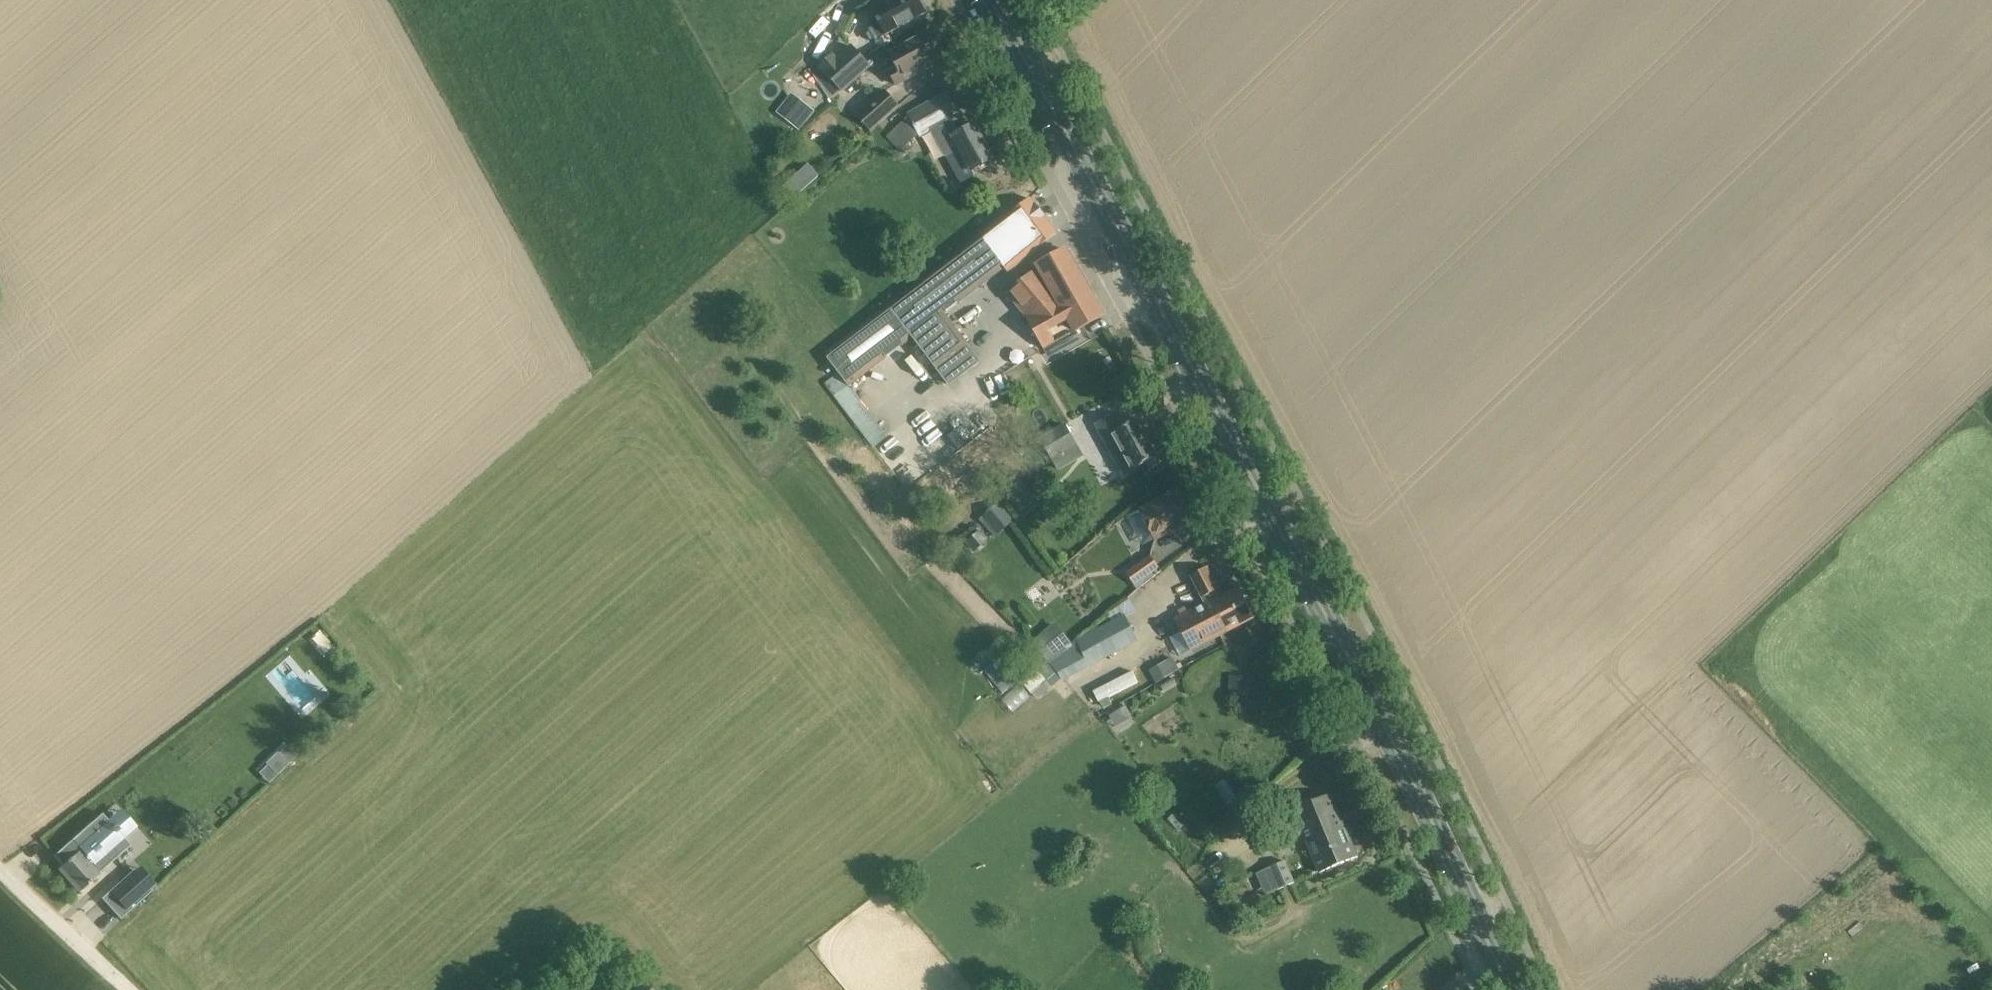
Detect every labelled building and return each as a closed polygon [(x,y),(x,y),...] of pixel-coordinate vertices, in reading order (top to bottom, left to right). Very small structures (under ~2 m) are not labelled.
[(918,0),(877,0),(870,4),(887,34),(925,14),(918,0)] [(920,68),(926,65),(946,55),(934,31),(891,54),(899,68),(890,73),(897,86),(922,72),(920,68)] [(821,69),(814,75),(832,100),(844,90),(869,68),(851,47),(837,60),(833,56),(822,66),(820,68),(821,69)] [(885,89),(856,114),(871,132),(900,106),(885,89)] [(975,176),(972,172),(994,159),(975,124),(968,128),(947,91),(907,113),(909,116),(887,137),(901,151),(919,135),(920,138),(945,124),(951,137),(938,144),(961,184),(975,176)] [(792,95),(781,109),(797,122),(808,108),(792,95)] [(785,187),(795,199),(820,177),(809,165),(785,187)] [(1031,196),(982,235),(1011,271),(1057,233),(1031,196)] [(913,339),(917,336),(948,312),(1006,268),(981,234),(824,354),(849,386),(912,338),(913,339)] [(1104,316),(1067,250),(1037,265),(1038,267),(1006,294),(1025,317),(1026,316),(1045,350),(1104,316)] [(981,357),(948,312),(917,336),(913,339),(946,382),(981,357)] [(1113,415),(1095,424),(1123,475),(1131,470),(1145,463),(1149,470),(1162,463),(1158,456),(1160,455),(1140,419),(1121,429),(1113,415)] [(1026,515),(1040,504),(1026,488),(1013,499),(1026,515)] [(1178,532),(1178,531),(1194,522),(1177,489),(1160,498),(1138,509),(1156,541),(1169,534),(1170,536),(1178,532)] [(1011,520),(998,504),(983,516),(996,532),(1011,520)] [(1159,568),(1150,555),(1126,573),(1135,585),(1159,568)] [(1208,567),(1190,576),(1204,604),(1205,604),(1220,636),(1255,618),(1239,587),(1222,596),(1208,567)] [(1071,649),(1052,665),(1064,679),(1137,641),(1124,616),(1135,610),(1130,601),(1124,605),(1108,614),(1112,622),(1078,640),(1079,643),(1074,646),(1071,649)] [(1191,652),(1220,636),(1205,604),(1204,604),(1175,620),(1168,624),(1177,641),(1184,637),(1191,652)] [(1059,626),(1036,643),(1051,664),(1071,649),(1074,646),(1059,626)] [(1008,651),(986,669),(997,685),(1004,680),(1010,687),(1019,681),(1015,676),(1023,669),(1008,651)] [(1170,660),(1151,671),(1158,683),(1171,676),(1178,672),(1170,660)] [(1231,675),(1230,695),(1248,696),(1249,677),(1231,675)] [(1172,678),(1160,686),(1164,694),(1177,686),(1172,678)] [(277,751),(266,763),(267,764),(277,774),(297,755),(287,745),(279,753),(277,751)] [(1293,810),(1295,816),(1256,833),(1265,853),(1304,836),(1320,874),(1359,857),(1332,794),(1293,810)] [(103,813),(53,857),(62,867),(59,869),(58,870),(79,893),(99,875),(99,874),(131,846),(125,839),(108,819),(103,813)] [(1286,861),(1269,868),(1257,873),(1267,896),(1278,890),(1295,883),(1286,861)] [(133,871),(101,899),(120,920),(152,892),(151,890),(134,872),(133,871)]
